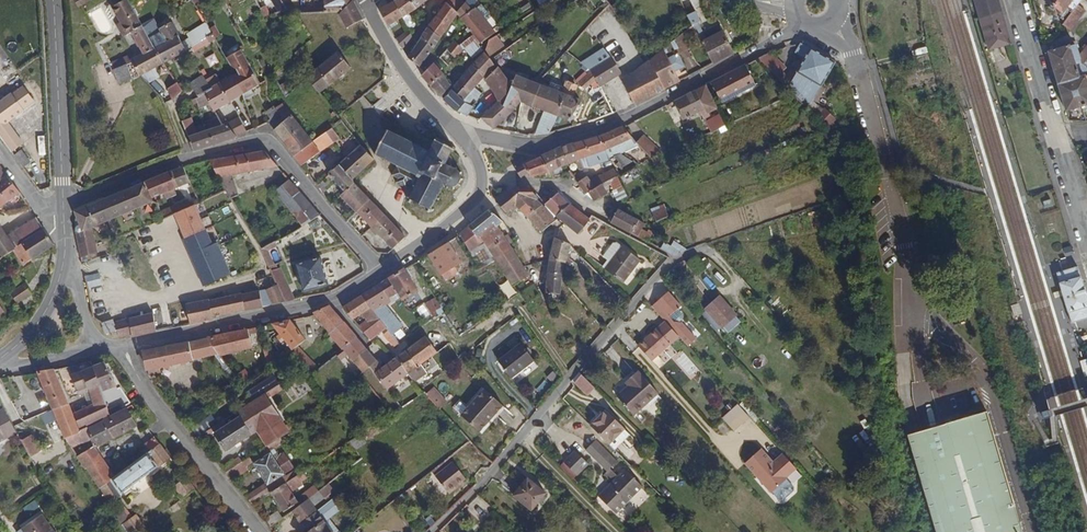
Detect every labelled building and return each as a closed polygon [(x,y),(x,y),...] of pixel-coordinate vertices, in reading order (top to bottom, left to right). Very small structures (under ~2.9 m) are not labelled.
[(262,0),(254,0),(259,9),(266,6),(262,0)] [(290,0),(272,0),(279,13),(295,9),(293,5),(290,0)] [(353,1),(353,0),(326,0),(326,7),(326,13),(342,12),(353,1)] [(417,8),(412,0),(395,0),(393,1),(403,17),(417,8)] [(462,0),(449,0),(446,3),(458,15),(465,3),(462,0)] [(465,3),(471,10),(476,7),(480,4),(477,0),(467,0),(465,3)] [(998,0),(975,0),(981,21),(1002,15),(998,0)] [(1045,0),(1050,4),(1057,9),(1061,13),(1065,8),(1071,12),(1072,11),(1077,5),(1081,0),(1045,0)] [(403,17),(393,1),(380,10),(388,27),(403,17)] [(521,13),(532,6),(529,1),(518,9),(521,13)] [(302,15),(301,8),(301,3),(293,5),(295,9),(299,15),(302,15)] [(448,28),(458,15),(446,3),(437,15),(448,28)] [(496,33),(476,7),(471,10),(465,3),(458,15),(472,35),(460,46),(463,50),(472,59),(483,50),(479,45),(496,33)] [(480,4),(476,7),(496,33),(500,31),(480,4)] [(1057,9),(1050,4),(1047,8),(1054,13),(1057,9)] [(1085,11),(1077,5),(1072,11),(1073,12),(1080,17),(1085,11)] [(271,15),(266,6),(259,9),(264,17),(271,15)] [(326,13),(326,7),(301,8),(302,15),(326,13)] [(154,47),(131,8),(121,14),(143,54),(154,47)] [(701,20),(696,10),(692,13),(688,15),(693,26),(698,23),(701,20)] [(1070,31),(1080,17),(1073,12),(1072,11),(1071,12),(1062,25),(1070,31)] [(441,38),(448,28),(437,15),(429,27),(441,38)] [(1011,45),(1002,15),(981,21),(990,52),(1011,45)] [(187,50),(170,23),(159,30),(166,41),(154,47),(163,63),(187,50)] [(704,32),(698,23),(693,26),(701,42),(707,39),(704,32)] [(707,39),(722,31),(718,24),(704,32),(707,39)] [(433,50),(441,38),(429,27),(421,38),(433,50)] [(402,49),(413,37),(409,31),(396,40),(402,49)] [(732,54),(722,31),(707,39),(701,42),(709,59),(712,65),(732,54)] [(209,43),(214,40),(211,34),(206,38),(209,43)] [(489,56),(504,45),(496,35),(489,39),(485,52),(489,56)] [(678,56),(689,48),(683,35),(667,47),(672,60),(678,56)] [(419,68),(433,50),(421,38),(408,57),(410,60),(415,65),(419,68)] [(204,46),(201,40),(190,47),(193,52),(204,46)] [(455,59),(463,50),(460,46),(455,41),(447,50),(455,59)] [(809,108),(835,62),(802,43),(797,52),(797,54),(801,56),(806,59),(800,70),(789,88),(795,94),(809,108)] [(163,63),(154,47),(143,54),(130,60),(131,62),(139,76),(163,63)] [(603,47),(581,62),(592,70),(611,57),(603,47)] [(677,82),(674,72),(682,67),(678,56),(672,60),(667,47),(649,61),(665,88),(677,82)] [(1086,106),(1086,86),(1084,78),(1083,73),(1078,58),(1075,47),(1070,48),(1068,47),(1048,53),(1066,112),(1082,107),(1086,106)] [(1078,58),(1083,73),(1086,68),(1086,47),(1078,58)] [(448,66),(455,59),(447,50),(440,58),(448,66)] [(478,85),(495,66),(491,59),(489,56),(485,52),(466,74),(477,84),(478,85)] [(320,92),(351,68),(339,53),(306,80),(318,94),(320,92)] [(775,75),(784,66),(771,53),(759,58),(775,75)] [(800,70),(806,59),(801,56),(795,67),(800,70)] [(125,65),(131,62),(130,60),(128,57),(110,65),(113,70),(125,65)] [(620,74),(611,57),(592,70),(595,76),(597,80),(600,87),(608,81),(613,78),(620,74)] [(665,88),(649,61),(646,63),(638,70),(620,81),(633,105),(665,88)] [(430,86),(442,75),(440,71),(442,69),(435,62),(422,76),(430,86)] [(260,83),(248,64),(236,70),(238,73),(233,76),(242,94),(250,89),(260,83)] [(132,79),(125,65),(113,70),(119,84),(132,79)] [(721,102),(755,84),(745,65),(712,82),(721,102)] [(503,105),(512,86),(499,66),(486,82),(499,100),(503,105)] [(582,86),(595,76),(592,70),(579,82),(582,86)] [(477,84),(466,74),(460,81),(471,92),(475,88),(478,85),(477,84)] [(211,89),(206,81),(203,75),(189,84),(198,97),(203,94),(211,89)] [(441,97),(450,87),(442,75),(430,86),(441,97)] [(568,96),(561,93),(546,85),(537,82),(517,75),(512,86),(503,105),(499,100),(481,119),(494,129),(508,116),(520,102),(544,111),(539,121),(534,134),(548,133),(557,116),(568,96)] [(213,111),(242,94),(233,76),(220,83),(211,89),(203,94),(208,102),(213,111)] [(211,89),(220,83),(215,76),(206,81),(211,89)] [(585,90),(597,80),(595,76),(582,86),(585,90)] [(157,88),(154,81),(148,85),(153,91),(157,88)] [(468,96),(471,92),(460,81),(451,91),(463,101),(466,98),(468,96)] [(572,98),(578,88),(567,82),(564,88),(561,93),(568,96),(572,98)] [(173,100),(181,92),(181,91),(175,83),(168,89),(171,98),(171,100),(173,100)] [(291,92),(285,83),(279,86),(286,97),(291,92)] [(11,151),(23,143),(8,121),(24,110),(23,109),(34,101),(24,86),(12,94),(11,93),(0,101),(0,134),(11,151)] [(717,110),(704,86),(674,102),(684,120),(700,111),(704,119),(710,116),(708,114),(717,110)] [(476,102),(480,93),(475,88),(471,92),(468,96),(471,98),(476,102)] [(253,94),(250,89),(242,94),(244,100),(253,94)] [(466,116),(473,107),(467,104),(463,101),(451,91),(444,100),(457,111),(466,116)] [(198,107),(208,102),(203,94),(198,97),(193,99),(196,103),(198,107)] [(568,122),(580,102),(572,98),(568,96),(557,116),(568,122)] [(291,116),(283,103),(275,109),(283,122),(291,116)] [(273,129),(283,122),(275,109),(273,106),(267,111),(272,120),(268,122),(273,129)] [(815,118),(822,112),(816,106),(809,112),(814,117),(815,118)] [(833,122),(835,120),(825,109),(822,112),(815,118),(825,129),(833,122)] [(725,125),(719,114),(715,116),(716,118),(706,123),(710,132),(725,125)] [(307,138),(291,116),(283,122),(273,129),(293,156),(311,143),(307,138)] [(334,125),(341,120),(339,116),(332,122),(334,125)] [(198,134),(191,118),(185,121),(182,122),(188,137),(198,134)] [(236,137),(226,125),(221,126),(217,119),(206,122),(209,130),(207,131),(213,145),(236,138),(236,137)] [(246,133),(240,120),(226,125),(236,137),(246,133)] [(339,138),(334,131),(344,124),(341,120),(334,125),(328,129),(325,132),(333,142),(339,138)] [(829,133),(837,125),(833,122),(825,129),(826,130),(829,133)] [(313,141),(320,136),(325,132),(328,129),(325,125),(315,132),(307,138),(311,143),(313,141)] [(628,141),(632,138),(622,126),(595,137),(603,151),(608,160),(614,157),(623,153),(616,146),(620,144),(628,141)] [(835,140),(829,133),(826,130),(821,134),(831,144),(835,140)] [(213,145),(207,131),(198,134),(188,137),(193,151),(206,148),(213,145)] [(333,142),(325,132),(320,136),(328,146),(333,142)] [(461,179),(460,175),(459,172),(456,170),(453,169),(454,167),(452,166),(453,160),(451,157),(450,156),(453,148),(437,140),(430,152),(387,132),(376,153),(397,165),(392,175),(398,178),(396,183),(406,188),(409,184),(416,187),(410,197),(408,196),(407,198),(407,199),(408,202),(410,204),(411,201),(428,209),(427,212),(428,213),(434,211),(436,208),(432,206),(443,185),(448,187),(451,187),(455,187),(458,185),(460,181),(461,179)] [(663,153),(644,134),(637,143),(641,147),(652,159),(663,153)] [(328,146),(320,136),(313,141),(321,151),(328,146)] [(598,153),(603,151),(595,137),(572,145),(578,160),(586,157),(598,153)] [(637,143),(632,138),(628,141),(632,146),(637,143)] [(321,151),(313,141),(311,143),(293,156),(301,165),(321,151)] [(636,151),(641,147),(637,143),(632,146),(636,151)] [(353,180),(375,160),(362,144),(338,165),(353,180)] [(624,152),(620,144),(616,146),(623,153),(624,152)] [(578,160),(572,145),(558,149),(540,158),(549,172),(556,168),(563,165),(575,161),(578,160)] [(31,160),(22,149),(14,155),(14,156),(22,167),(31,160)] [(279,167),(265,151),(208,161),(217,176),(233,174),(257,170),(279,167)] [(602,163),(598,153),(586,157),(589,168),(602,163)] [(632,162),(623,153),(614,157),(622,167),(632,162)] [(532,178),(549,172),(540,158),(515,170),(521,178),(529,174),(532,178)] [(151,197),(189,181),(183,166),(183,165),(144,181),(151,197)] [(354,184),(353,180),(338,165),(328,174),(345,192),(354,184)] [(618,177),(614,170),(590,182),(595,189),(602,185),(606,183),(618,177)] [(238,195),(233,174),(217,176),(226,191),(231,198),(238,195)] [(624,185),(620,176),(618,177),(606,183),(607,186),(610,184),(614,190),(624,185)] [(6,177),(0,181),(0,194),(2,197),(6,203),(12,199),(20,194),(6,177)] [(585,194),(595,189),(590,182),(586,178),(577,183),(585,194)] [(319,214),(305,198),(289,179),(273,191),(303,227),(319,214)] [(135,210),(153,202),(151,197),(144,181),(74,210),(76,216),(76,220),(74,231),(80,257),(96,254),(94,245),(91,228),(110,220),(127,214),(135,210)] [(355,212),(369,200),(354,184),(345,192),(340,196),(355,212)] [(607,195),(602,185),(595,189),(585,194),(595,202),(607,195)] [(556,220),(539,198),(540,197),(529,187),(515,187),(508,197),(518,207),(542,232),(551,224),(556,220)] [(570,204),(558,192),(544,204),(556,216),(570,204)] [(518,207),(508,197),(500,207),(506,212),(510,209),(513,211),(518,207)] [(164,219),(188,207),(184,199),(160,212),(164,219)] [(385,217),(369,200),(355,212),(371,229),(385,217)] [(578,234),(589,218),(570,204),(556,216),(561,220),(565,223),(569,227),(578,234)] [(669,216),(667,211),(665,207),(663,204),(658,206),(659,209),(652,212),(656,222),(669,216)] [(200,217),(195,205),(174,214),(185,239),(205,230),(200,217)] [(346,221),(355,213),(350,210),(342,217),(346,221)] [(645,224),(617,210),(610,223),(638,237),(642,230),(645,224)] [(523,266),(505,238),(498,226),(503,222),(489,211),(487,212),(459,235),(480,270),(495,261),(512,287),(529,275),(523,266)] [(406,239),(385,217),(371,229),(392,251),(406,239)] [(15,249),(44,230),(36,218),(7,237),(15,249)] [(555,228),(560,223),(557,219),(556,220),(551,224),(555,228)] [(0,226),(0,254),(2,257),(13,250),(15,249),(7,237),(0,226)] [(52,246),(54,245),(44,230),(15,249),(13,250),(23,266),(52,246)] [(231,276),(217,244),(212,246),(205,230),(185,239),(181,241),(201,289),(231,276)] [(648,243),(652,235),(642,230),(638,237),(648,243)] [(278,247),(296,240),(294,234),(275,241),(278,247)] [(461,245),(457,236),(452,239),(458,248),(461,245)] [(462,256),(458,248),(452,239),(447,242),(457,260),(462,256)] [(564,263),(570,243),(558,239),(555,239),(549,259),(563,263),(564,263)] [(278,247),(275,241),(265,246),(267,252),(278,247)] [(459,264),(457,260),(447,242),(435,250),(428,254),(441,274),(454,267),(459,264)] [(681,253),(663,243),(660,249),(673,257),(681,253)] [(269,256),(267,252),(265,246),(259,248),(264,258),(269,256)] [(623,283),(639,261),(621,248),(616,254),(604,270),(623,283)] [(703,266),(703,265),(699,261),(696,257),(688,264),(695,273),(703,266)] [(328,285),(320,259),(296,266),(303,292),(328,285)] [(562,279),(562,270),(563,263),(549,259),(546,286),(545,294),(561,294),(562,279)] [(293,300),(280,268),(277,269),(276,264),(269,267),(276,284),(284,303),(293,300)] [(412,277),(407,267),(403,270),(409,279),(412,277)] [(457,274),(454,267),(441,274),(445,281),(457,274)] [(1084,282),(1080,269),(1068,272),(1059,275),(1063,289),(1066,298),(1067,303),(1069,308),(1074,325),(1079,323),(1086,321),(1086,293),(1086,292),(1084,282)] [(416,291),(409,279),(403,270),(389,278),(397,291),(403,300),(416,291)] [(397,291),(389,278),(379,285),(387,297),(397,291)] [(284,303),(276,284),(266,289),(258,291),(261,308),(284,303)] [(387,297),(379,285),(361,296),(370,308),(387,297)] [(261,308),(258,291),(240,294),(244,311),(261,308)] [(679,309),(681,307),(669,293),(651,307),(664,321),(677,335),(685,328),(681,323),(679,323),(674,323),(670,317),(679,309)] [(244,311),(240,294),(210,301),(209,299),(186,305),(189,324),(213,320),(213,318),(244,311)] [(737,315),(720,295),(705,308),(722,328),(737,315)] [(375,314),(370,308),(361,296),(341,309),(352,320),(365,312),(371,318),(375,314)] [(413,345),(392,318),(388,311),(394,307),(387,297),(370,308),(375,314),(380,320),(387,328),(390,332),(405,351),(413,345)] [(443,310),(435,298),(425,304),(433,317),(443,310)] [(433,317),(425,304),(423,302),(416,307),(425,322),(433,317)] [(342,322),(328,306),(313,313),(329,332),(342,322)] [(684,319),(684,315),(679,309),(670,317),(674,323),(679,323),(684,319)] [(156,332),(153,312),(113,322),(116,331),(119,337),(132,335),(132,337),(156,332)] [(363,333),(380,320),(375,314),(371,318),(360,329),(363,333)] [(116,331),(113,322),(113,320),(101,324),(104,334),(116,331)] [(299,333),(290,320),(272,324),(281,336),(283,339),(293,350),(297,347),(305,341),(299,333)] [(383,331),(387,328),(380,320),(363,333),(369,340),(383,331)] [(652,361),(679,337),(677,335),(664,321),(638,345),(639,347),(652,361)] [(356,338),(342,322),(329,332),(343,349),(356,338)] [(450,343),(438,327),(425,336),(438,353),(450,343)] [(695,340),(685,328),(677,335),(679,337),(687,347),(695,340)] [(251,347),(248,336),(246,330),(206,339),(218,357),(251,347)] [(321,341),(317,330),(308,337),(311,348),(315,349),(316,345),(321,341)] [(438,353),(425,336),(413,345),(405,351),(417,368),(438,353)] [(352,360),(365,349),(356,338),(343,349),(352,360)] [(198,360),(194,341),(188,343),(191,361),(198,360)] [(191,361),(188,343),(143,353),(147,371),(155,369),(191,361)] [(513,381),(536,363),(521,345),(500,362),(513,381)] [(311,361),(297,347),(293,350),(288,354),(309,376),(318,370),(311,361)] [(368,368),(375,361),(365,349),(352,360),(362,372),(368,368)] [(268,369),(283,358),(276,350),(264,359),(266,364),(268,369)] [(417,368),(405,351),(395,359),(409,374),(417,368)] [(409,374),(395,359),(381,368),(374,375),(387,391),(409,374)] [(381,368),(375,361),(368,368),(374,375),(381,368)] [(105,365),(104,363),(92,367),(102,391),(115,385),(105,365)] [(258,377),(268,369),(266,364),(263,366),(264,368),(256,374),(258,377)] [(109,414),(102,391),(92,367),(69,376),(67,367),(56,369),(69,399),(82,394),(87,391),(92,404),(87,406),(73,414),(80,429),(109,414)] [(233,379),(245,370),(243,368),(231,376),(233,379)] [(79,431),(53,370),(37,373),(44,389),(46,394),(53,409),(66,439),(79,431)] [(240,391),(252,381),(248,375),(245,370),(233,379),(240,391)] [(258,377),(256,374),(254,371),(248,375),(252,381),(258,377)] [(634,415),(657,393),(637,372),(625,383),(629,387),(618,398),(634,415)] [(268,392),(279,385),(272,376),(257,388),(263,396),(268,392)] [(587,395),(593,388),(581,376),(575,383),(587,395)] [(270,396),(281,389),(279,385),(268,392),(270,396)] [(440,409),(448,401),(434,386),(426,394),(440,409)] [(92,404),(87,391),(82,394),(87,406),(92,404)] [(479,433),(503,409),(485,391),(461,416),(479,433)] [(266,400),(263,396),(247,405),(242,408),(257,430),(264,441),(268,446),(282,437),(289,433),(284,426),(266,400)] [(725,408),(732,402),(728,398),(722,403),(725,408)] [(738,405),(722,419),(734,432),(750,417),(738,405)] [(96,447),(137,426),(126,408),(86,429),(90,438),(96,447)] [(257,430),(242,408),(206,432),(196,438),(201,444),(215,434),(238,419),(249,435),(257,430)] [(17,433),(17,432),(13,426),(4,409),(0,412),(0,443),(17,433)] [(610,447),(626,431),(607,412),(591,428),(610,447)] [(1012,501),(985,412),(977,415),(958,421),(906,436),(935,531),(1021,531),(1012,501)] [(958,421),(977,415),(977,414),(974,415),(974,412),(957,417),(958,421)] [(227,450),(249,435),(238,419),(215,434),(227,450)] [(24,428),(21,422),(13,426),(17,432),(23,429),(24,428)] [(206,432),(200,423),(190,430),(196,438),(206,432)] [(293,430),(288,424),(284,426),(289,433),(293,430)] [(28,438),(23,429),(17,432),(17,433),(22,441),(28,438)] [(71,448),(90,438),(86,429),(79,431),(66,439),(65,439),(71,448)] [(366,444),(360,435),(351,441),(357,450),(366,444)] [(41,452),(32,436),(28,438),(22,441),(31,458),(41,452)] [(146,454),(160,445),(155,437),(141,447),(146,454)] [(254,464),(271,451),(275,448),(284,441),(282,437),(268,446),(262,450),(241,463),(246,470),(254,464)] [(413,449),(402,437),(393,445),(401,457),(413,449)] [(268,446),(264,441),(259,445),(262,450),(268,446)] [(616,463),(594,442),(586,451),(607,472),(603,475),(611,483),(598,497),(615,514),(642,488),(625,470),(617,477),(609,469),(616,463)] [(130,487),(155,470),(170,459),(160,445),(146,454),(115,476),(99,487),(109,502),(130,487)] [(115,476),(95,447),(77,458),(85,470),(87,469),(94,481),(99,487),(115,476)] [(280,456),(275,448),(271,451),(276,459),(280,456)] [(785,476),(795,468),(782,453),(773,462),(770,465),(768,462),(770,460),(760,449),(754,455),(780,485),(787,478),(785,476)] [(285,473),(276,459),(271,451),(254,464),(266,485),(285,473)] [(589,464),(575,451),(566,460),(580,473),(589,464)] [(295,467),(286,453),(280,456),(276,459),(285,473),(295,467)] [(780,485),(754,455),(744,464),(771,493),(780,485)] [(324,498),(366,466),(361,458),(342,472),(318,491),(324,498)] [(224,473),(241,463),(238,459),(221,469),(224,473)] [(580,473),(566,460),(560,466),(574,480),(580,473)] [(231,481),(246,470),(241,463),(224,473),(231,481)] [(462,481),(465,479),(453,463),(435,478),(448,495),(457,488),(456,486),(462,481)] [(270,493),(300,472),(295,467),(285,473),(266,485),(257,490),(262,498),(270,493)] [(318,491),(342,472),(340,469),(315,487),(318,491)] [(298,503),(293,491),(303,483),(302,480),(307,476),(304,471),(300,472),(270,493),(283,511),(298,503)] [(194,490),(185,478),(184,478),(172,488),(182,500),(194,490)] [(530,513),(545,495),(527,480),(512,497),(530,513)] [(306,500),(318,491),(315,487),(314,486),(302,494),(306,500)] [(262,498),(257,490),(245,499),(251,506),(262,498)] [(312,507),(324,498),(318,491),(306,500),(291,511),(301,524),(303,524),(309,531),(331,531),(323,522),(338,511),(337,509),(341,506),(335,497),(316,512),(312,507)] [(137,515),(133,517),(124,504),(116,509),(115,507),(111,509),(127,531),(135,531),(145,525),(137,515)] [(267,525),(281,517),(276,511),(262,519),(267,525)] [(41,512),(20,526),(24,531),(55,531),(41,512)] [(435,523),(429,515),(425,519),(431,526),(435,523)]
